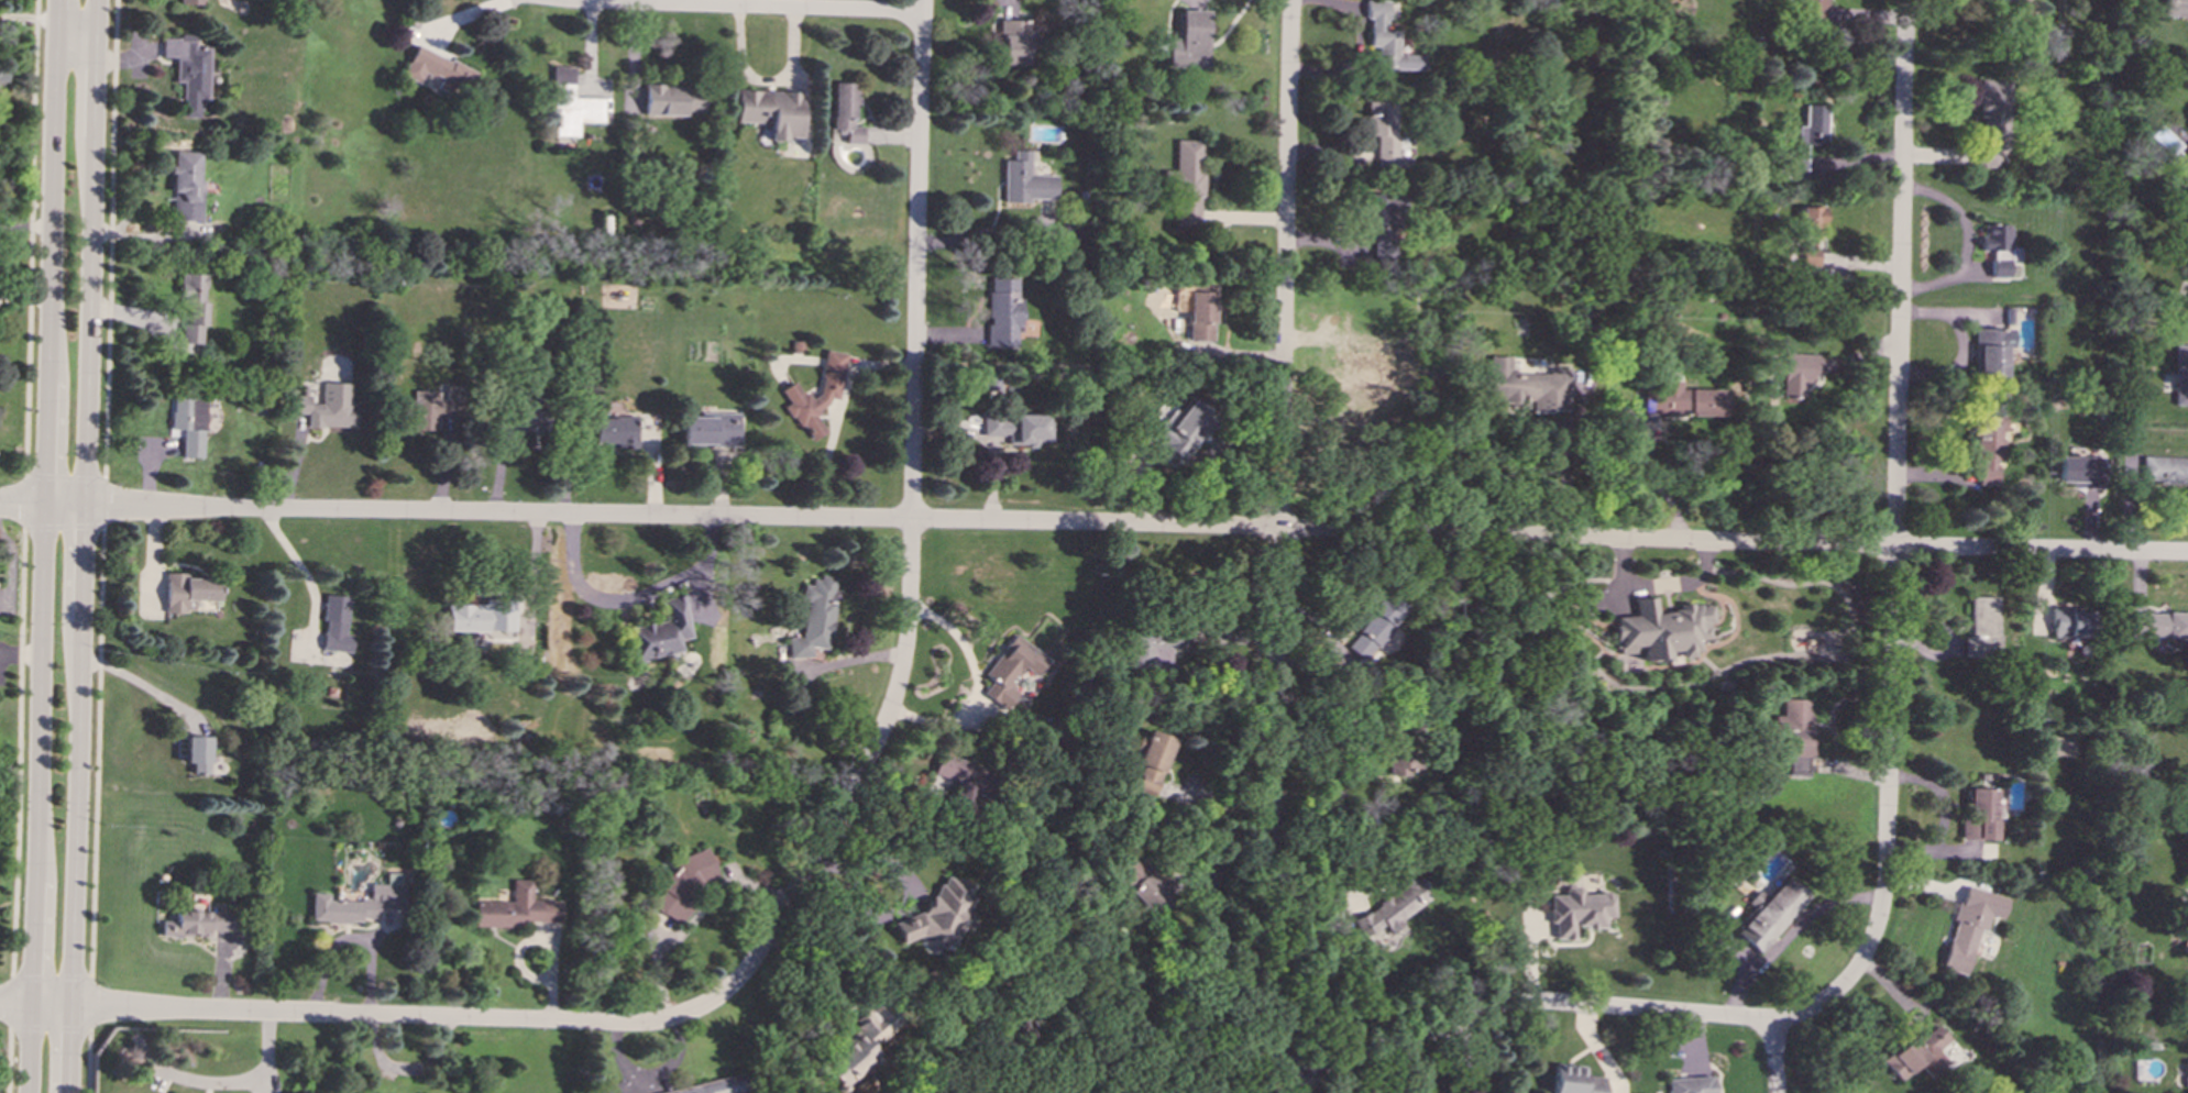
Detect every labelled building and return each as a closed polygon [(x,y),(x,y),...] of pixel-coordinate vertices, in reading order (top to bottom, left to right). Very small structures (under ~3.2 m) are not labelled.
[(1378,68),(1422,69),(1422,55),(1397,55),(1398,30),(1387,30),(1387,0),(1365,0),(1365,18),(1370,18),(1370,45),(1379,46),(1378,68)] [(1797,23),(1824,23),(1825,0),(1798,0),(1797,23)] [(2187,18),(2187,0),(2166,0),(2164,13),(2187,18)] [(1208,67),(1209,10),(1180,10),(1180,38),(1169,38),(1169,67),(1208,67)] [(1027,65),(1029,20),(1000,19),(999,64),(1027,65)] [(209,47),(194,46),(194,34),(177,34),(177,37),(162,37),(162,58),(174,58),(174,82),(183,82),(182,117),(198,117),(199,99),(208,100),(209,47)] [(402,75),(418,82),(420,78),(447,91),(450,87),(464,93),(475,71),(416,44),(402,75)] [(602,98),(572,97),(573,66),(553,66),(552,135),(576,136),(576,122),(602,122),(602,98)] [(1976,165),(1995,165),(1997,148),(2005,148),(2008,79),(1978,79),(1976,165)] [(861,143),(861,125),(854,125),(855,82),(833,81),(833,133),(844,134),(844,143),(861,143)] [(642,115),(683,115),(683,111),(702,111),(703,86),(644,85),(642,115)] [(800,91),(735,90),(735,122),(768,123),(768,141),(785,141),(785,137),(799,137),(800,91)] [(1397,101),(1367,100),(1366,135),(1376,135),(1376,167),(1409,167),(1409,156),(1396,155),(1397,101)] [(1785,169),(1805,170),(1805,144),(1824,145),(1826,104),(1805,103),(1804,125),(1797,125),(1796,150),(1786,150),(1785,169)] [(2174,155),(2184,144),(2162,125),(2152,136),(2174,155)] [(1201,224),(1203,140),(1177,139),(1175,223),(1201,224)] [(1004,159),(1003,202),(1030,202),(1030,198),(1055,198),(1056,175),(1030,174),(1031,150),(1014,150),(1014,159),(1004,159)] [(201,154),(173,153),(172,219),(199,220),(201,154)] [(1394,194),(1368,192),(1366,256),(1392,257),(1394,194)] [(1040,212),(1055,211),(1055,199),(1038,199),(1040,212)] [(1819,206),(1799,206),(1799,242),(1784,242),(1784,265),(1819,265),(1819,206)] [(2004,277),(2005,260),(2016,260),(2017,246),(2005,246),(2006,224),(1980,223),(1980,251),(1990,251),(1989,277),(2004,277)] [(178,301),(189,301),(189,323),(182,323),(180,352),(200,352),(200,325),(206,325),(207,301),(204,301),(205,274),(179,273),(178,301)] [(1018,278),(988,278),(987,346),(1019,347),(1020,298),(1016,297),(1018,278)] [(1212,341),(1213,291),(1189,291),(1188,340),(1212,341)] [(2011,346),(2011,328),(1973,328),(1973,376),(2002,376),(2003,346),(2011,346)] [(2187,404),(2187,344),(2175,344),(2173,404),(2187,404)] [(844,352),(823,350),(816,395),(815,395),(799,393),(794,382),(779,388),(785,404),(784,405),(793,426),(803,427),(809,440),(823,433),(817,419),(818,408),(826,406),(827,397),(836,399),(844,352)] [(1816,354),(1782,353),(1780,397),(1802,397),(1803,382),(1815,382),(1816,354)] [(1566,411),(1568,367),(1548,366),(1548,374),(1511,373),(1511,355),(1488,355),(1487,399),(1506,399),(1506,407),(1529,407),(1529,410),(1566,411)] [(1725,413),(1724,388),(1680,389),(1680,379),(1657,380),(1657,390),(1642,390),(1642,416),(1725,413)] [(355,427),(355,405),(350,405),(351,383),(321,382),(320,404),(309,404),(309,395),(293,395),(293,413),(307,413),(306,426),(355,427)] [(410,429),(436,430),(436,417),(459,418),(461,386),(444,385),(443,399),(437,398),(437,391),(413,389),(410,429)] [(1176,463),(1216,417),(1192,397),(1179,412),(1175,408),(1153,433),(1163,442),(1158,448),(1176,463)] [(182,457),(202,457),(204,399),(171,398),(171,437),(182,437),(182,457)] [(680,444),(736,444),(736,412),(710,412),(710,417),(681,417),(680,444)] [(1051,415),(981,413),(980,435),(998,437),(998,444),(1034,444),(1034,441),(1051,441),(1051,415)] [(1973,484),(1993,485),(1994,457),(2001,457),(2002,417),(1975,416),(1973,484)] [(615,443),(615,449),(635,449),(635,418),(591,419),(591,443),(615,443)] [(2057,481),(2070,482),(2070,487),(2101,488),(2101,456),(2058,456),(2057,481)] [(2142,456),(2142,482),(2187,483),(2187,457),(2142,456)] [(184,572),(165,572),(165,611),(194,611),(194,600),(219,600),(219,578),(184,578),(184,572)] [(827,650),(837,589),(833,588),(834,578),(812,575),(810,585),(802,584),(800,600),(805,601),(800,638),(790,637),(787,654),(811,659),(812,647),(827,650)] [(1363,661),(1407,608),(1386,589),(1370,609),(1373,612),(1345,645),(1363,661)] [(344,633),(349,596),(325,594),(321,620),(325,620),(321,650),(350,653),(352,636),(344,633)] [(631,661),(681,653),(679,639),(689,638),(682,595),(660,598),(663,620),(626,627),(631,661)] [(1997,597),(1970,596),(1969,636),(1964,636),(1962,658),(1986,658),(1986,651),(1995,651),(1997,597)] [(1709,603),(1676,605),(1676,610),(1654,612),(1653,597),(1632,598),(1634,615),(1613,617),(1616,654),(1641,652),(1642,662),(1669,660),(1668,651),(1676,651),(1678,655),(1697,654),(1696,639),(1706,638),(1705,623),(1712,622),(1709,603)] [(503,630),(503,614),(485,614),(485,605),(447,604),(446,630),(503,630)] [(2049,637),(2087,638),(2088,609),(2049,608),(2049,637)] [(2129,611),(2129,637),(2187,638),(2187,612),(2129,611)] [(1130,630),(1130,663),(1168,663),(1168,653),(1176,653),(1176,647),(1185,647),(1185,629),(1130,630)] [(1046,660),(1015,633),(982,674),(991,681),(982,692),(1002,708),(1015,693),(1008,686),(1024,667),(1034,675),(1046,660)] [(1811,699),(1783,698),(1783,715),(1774,715),(1774,732),(1782,732),(1782,755),(1788,757),(1788,775),(1810,776),(1811,699)] [(209,737),(185,736),(185,762),(193,763),(193,774),(208,774),(209,737)] [(1964,838),(1994,839),(1995,788),(1965,787),(1964,838)] [(2173,824),(2187,843),(2187,812),(2173,824)] [(718,877),(706,847),(674,860),(679,871),(656,880),(661,895),(652,898),(658,915),(669,910),(673,919),(697,910),(690,888),(718,877)] [(1174,898),(1133,855),(1112,875),(1126,890),(1128,888),(1155,917),(1174,898)] [(1362,938),(1384,925),(1389,934),(1405,923),(1401,917),(1431,897),(1418,879),(1417,880),(1407,865),(1395,874),(1404,887),(1352,921),(1362,938)] [(402,908),(402,873),(385,872),(385,884),(369,884),(369,899),(328,899),(328,893),(310,893),(310,921),(361,921),(361,918),(377,918),(377,908),(402,908)] [(1758,952),(1810,897),(1785,875),(1766,897),(1758,890),(1747,902),(1756,909),(1735,931),(1758,952)] [(473,926),(523,927),(523,920),(559,921),(559,901),(530,899),(531,880),(510,880),(510,902),(474,901),(473,926)] [(2006,897),(1962,885),(1940,969),(1965,975),(1978,928),(1984,929),(1989,915),(2001,918),(2006,897)] [(1550,894),(1550,923),(1554,923),(1554,939),(1574,939),(1574,927),(1604,927),(1604,917),(1613,917),(1613,893),(1582,893),(1582,886),(1565,886),(1565,894),(1550,894)] [(160,920),(160,935),(208,936),(209,929),(235,930),(235,912),(175,910),(175,920),(160,920)] [(2179,949),(2187,951),(2187,913),(2179,949)] [(841,1092),(843,1092),(846,1091),(843,1088),(879,1056),(871,1047),(899,1022),(877,997),(851,1022),(859,1029),(817,1068),(841,1092)] [(1917,1064),(1929,1078),(1948,1062),(1937,1050),(1949,1039),(1936,1024),(1914,1044),(1909,1037),(1893,1050),(1892,1049),(1880,1060),(1899,1081),(1917,1064)] [(1603,1077),(1581,1074),(1582,1066),(1553,1064),(1552,1092),(1602,1092),(1603,1077)] [(741,1074),(648,1092),(745,1092),(741,1074)] [(1668,1078),(1668,1092),(1714,1092),(1714,1077),(1668,1078)]
